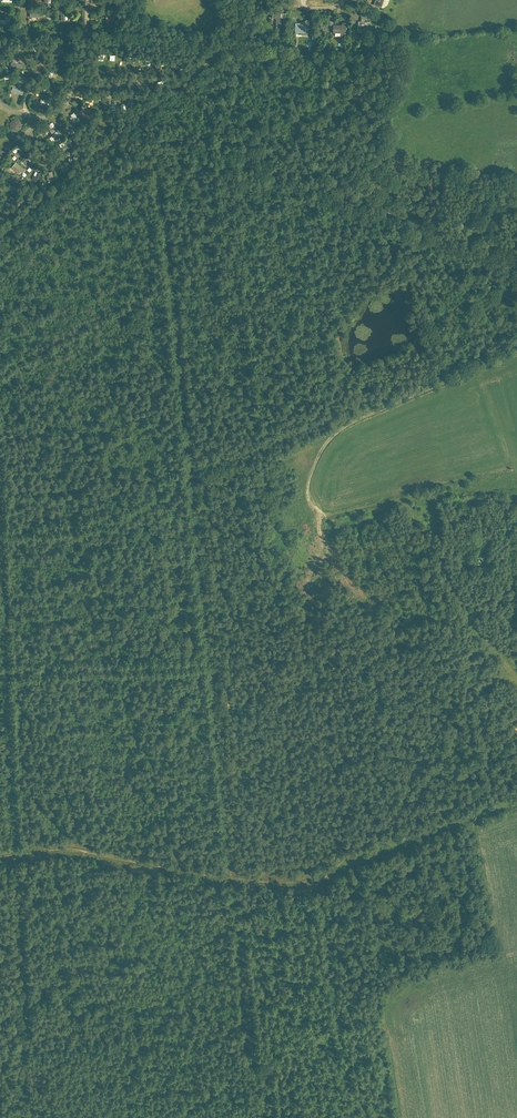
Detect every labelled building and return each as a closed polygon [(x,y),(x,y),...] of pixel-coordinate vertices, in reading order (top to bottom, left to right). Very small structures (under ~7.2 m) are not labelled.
[(373,6),(386,10),(389,0),(375,0),(373,6)] [(281,13),(272,13),(272,20),(275,20),(275,29),(281,29),(282,19),(285,19),(285,15),(281,15),(281,13)] [(358,20),(358,30),(373,30),(374,21),(371,21),(371,19),(362,19),(362,20),(358,20)] [(304,23),(294,24),(294,35),(304,34),(304,23)] [(21,122),(15,120),(10,124),(11,131),(17,133),(22,129),(21,122)]
